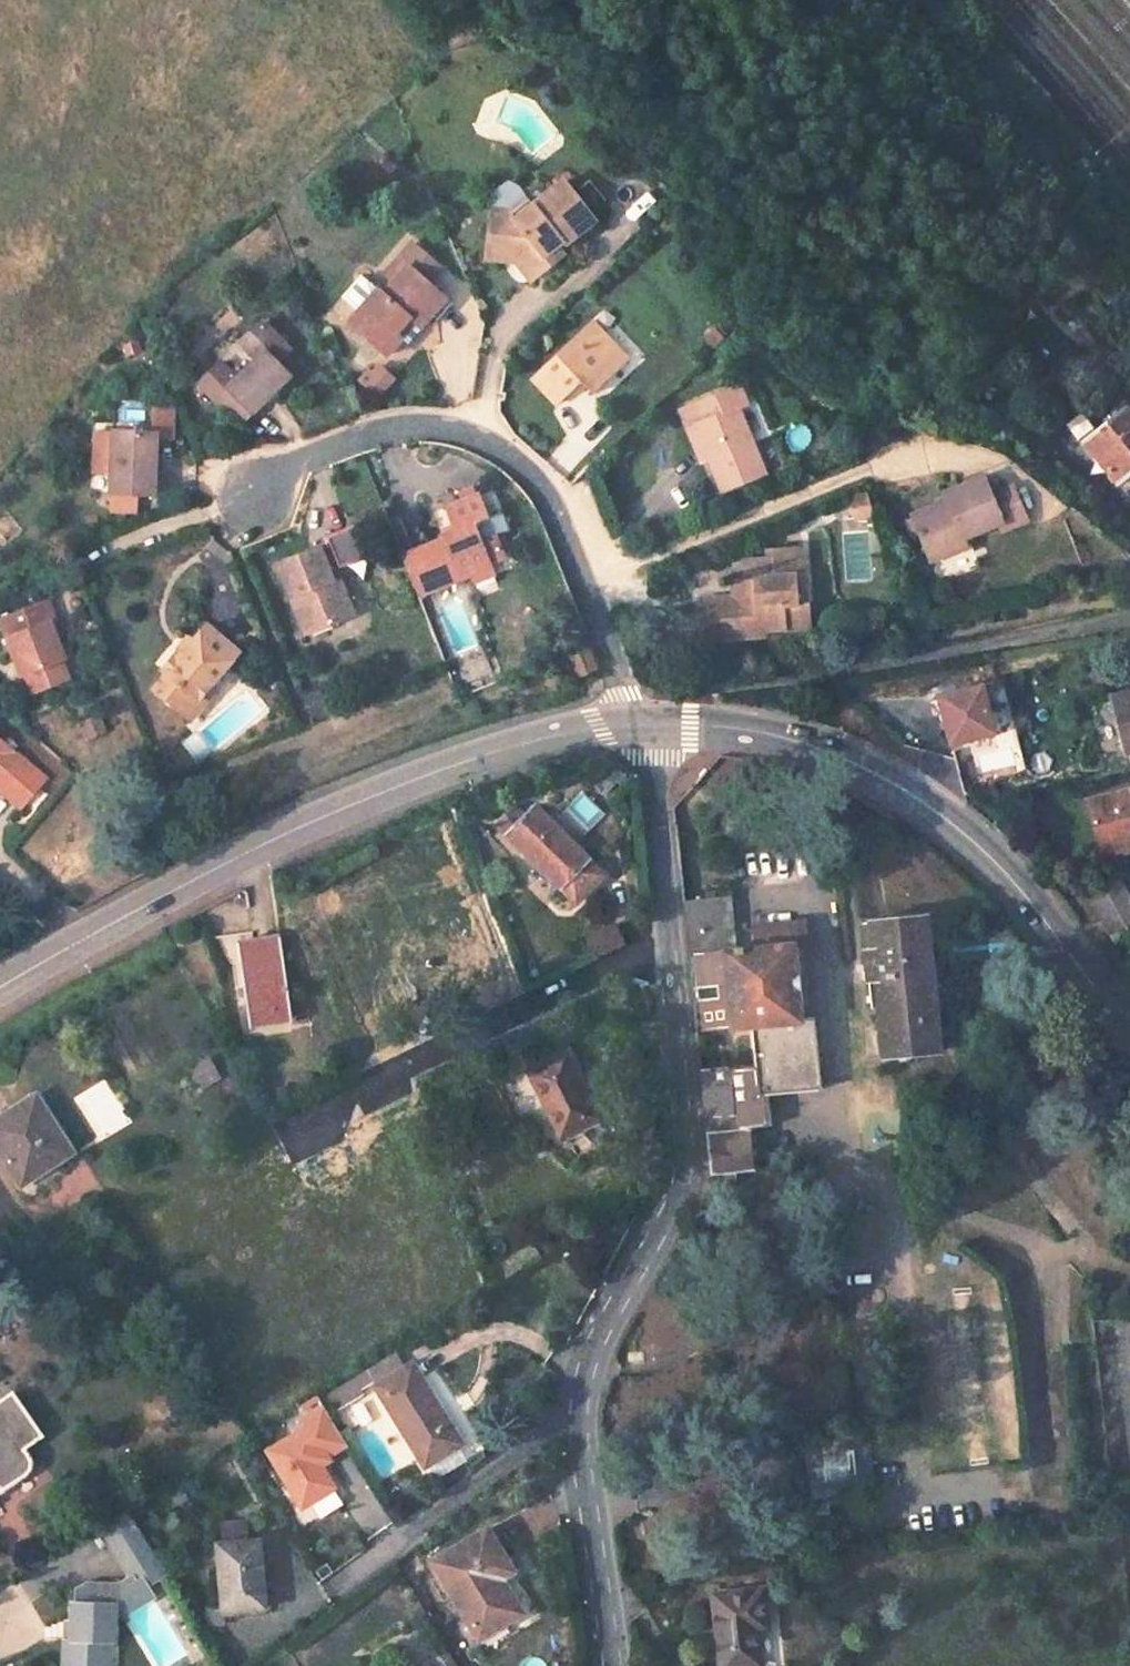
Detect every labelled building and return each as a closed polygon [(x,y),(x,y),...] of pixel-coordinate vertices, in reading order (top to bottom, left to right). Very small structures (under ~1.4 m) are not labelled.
[(380,152),(372,160),(388,175),(396,168),(380,152)] [(514,218),(491,216),(488,249),(508,251),(517,262),(531,278),(550,263),(543,256),(554,247),(571,234),(592,217),(562,181),(531,205),(514,218)] [(514,218),(531,205),(527,200),(511,210),(492,209),(491,216),(514,218)] [(592,217),(571,234),(578,243),(599,225),(592,217)] [(444,298),(426,282),(440,266),(415,243),(389,272),(396,278),(382,293),(378,289),(363,305),(348,321),(385,354),(400,338),(394,333),(409,318),(414,323),(418,326),(431,311),(444,298)] [(543,256),(550,263),(561,255),(554,247),(543,256)] [(508,251),(488,249),(487,260),(517,262),(508,251)] [(363,305),(378,289),(363,276),(352,288),(350,294),(363,305)] [(444,298),(431,311),(437,317),(450,303),(444,298)] [(400,338),(414,323),(409,318),(394,333),(400,338)] [(290,348),(262,321),(241,343),(256,358),(233,381),(219,367),(202,385),(240,422),(287,374),(276,363),(290,348)] [(591,322),(532,377),(558,404),(582,382),(593,394),(628,361),(591,322)] [(737,355),(727,342),(717,352),(728,363),(737,355)] [(365,375),(381,392),(395,377),(381,364),(377,368),(374,365),(365,375)] [(740,387),(693,405),(700,423),(727,489),(764,474),(738,410),(747,406),(740,387)] [(1117,483),(1129,473),(1129,412),(1126,406),(1097,428),(1082,440),(1117,483)] [(172,437),(173,410),(151,409),(150,434),(113,433),(112,469),(111,493),(153,494),(155,437),(172,437)] [(1082,440),(1097,428),(1084,410),(1068,422),(1082,440)] [(727,489),(700,423),(687,428),(699,460),(708,457),(721,491),(727,489)] [(112,469),(113,433),(97,432),(95,469),(112,469)] [(948,502),(912,516),(930,559),(964,546),(961,537),(995,523),(1000,534),(1024,524),(1009,488),(988,497),(981,478),(944,493),(948,502)] [(476,491),(474,486),(462,491),(464,496),(476,491)] [(844,496),(850,519),(868,515),(862,492),(844,496)] [(486,517),(478,496),(448,507),(457,529),(446,533),(448,538),(402,556),(418,595),(473,573),(491,566),(489,561),(502,556),(494,534),(500,531),(493,514),(486,517)] [(1024,524),(1000,534),(1002,542),(1027,532),(1024,524)] [(318,548),(277,565),(305,633),(346,617),(332,584),(324,563),(334,559),(338,568),(368,556),(356,526),(326,538),(329,546),(319,550),(318,548)] [(747,595),(704,599),(705,613),(714,612),(716,639),(764,635),(763,630),(809,626),(807,600),(797,601),(795,575),(789,576),(787,550),(766,551),(766,558),(744,560),(747,595)] [(491,566),(473,573),(477,581),(494,573),(491,566)] [(332,584),(346,617),(353,614),(340,581),(332,584)] [(0,620),(0,623),(22,677),(24,676),(60,661),(62,661),(54,640),(47,622),(53,619),(46,602),(0,620)] [(47,622),(54,640),(61,638),(53,619),(47,622)] [(208,686),(237,651),(206,626),(193,642),(189,639),(162,672),(167,676),(155,689),(180,711),(195,693),(199,697),(208,686)] [(586,648),(569,654),(578,675),(595,670),(586,648)] [(60,661),(24,676),(31,694),(67,679),(60,661)] [(989,715),(1010,710),(1003,683),(939,700),(951,747),(994,735),(989,715)] [(195,693),(180,711),(190,720),(214,692),(208,686),(199,697),(195,693)] [(1112,696),(1127,753),(1129,752),(1129,691),(1112,696)] [(97,715),(76,725),(84,742),(105,732),(97,715)] [(43,779),(0,742),(0,790),(19,806),(43,779)] [(1088,801),(1102,851),(1109,849),(1110,856),(1129,851),(1129,790),(1088,801)] [(561,812),(584,833),(602,812),(578,792),(561,812)] [(534,807),(508,833),(577,900),(603,874),(534,807)] [(723,816),(674,821),(710,1173),(751,1169),(746,1128),(767,1126),(763,1093),(820,1087),(812,1016),(799,1018),(791,943),(805,941),(802,919),(753,924),(755,947),(732,949),(725,888),(715,890),(713,863),(728,862),(723,816)] [(793,829),(739,834),(743,884),(798,879),(793,829)] [(1086,892),(1118,945),(1129,938),(1129,897),(1117,875),(1086,892)] [(926,916),(870,923),(873,951),(865,951),(867,977),(876,976),(884,1054),(939,1048),(926,916)] [(618,922),(593,934),(602,954),(627,942),(618,922)] [(281,935),(238,942),(250,1023),(293,1016),(281,935)] [(567,1054),(529,1072),(560,1136),(598,1118),(567,1054)] [(209,1059),(190,1070),(197,1083),(216,1073),(209,1059)] [(0,1116),(0,1150),(21,1183),(65,1155),(49,1130),(57,1125),(36,1093),(0,1116)] [(57,1125),(49,1130),(65,1155),(73,1150),(57,1125)] [(509,1277),(544,1256),(538,1245),(502,1266),(509,1277)] [(413,1362),(376,1385),(424,1465),(461,1442),(413,1362)] [(372,1364),(324,1393),(330,1405),(378,1376),(372,1364)] [(2,1488),(23,1473),(25,1471),(27,1469),(28,1467),(29,1464),(29,1462),(29,1459),(28,1456),(27,1454),(22,1447),(41,1435),(12,1392),(0,1400),(0,1485),(2,1488)] [(328,1455),(346,1444),(323,1406),(303,1419),(308,1426),(268,1450),(292,1489),(299,1485),(310,1502),(334,1486),(319,1461),(328,1455)] [(864,1428),(847,1430),(855,1498),(872,1496),(864,1428)] [(847,1430),(804,1435),(811,1502),(855,1498),(847,1430)] [(321,1465),(330,1459),(328,1455),(319,1461),(321,1465)] [(179,1482),(153,1498),(163,1515),(189,1499),(179,1482)] [(310,1502),(299,1485),(292,1489),(302,1506),(310,1502)] [(127,1516),(100,1532),(122,1570),(149,1553),(127,1516)] [(215,1538),(244,1536),(243,1518),(214,1520),(215,1538)] [(487,1528),(432,1562),(478,1639),(521,1612),(501,1578),(513,1571),(487,1528)] [(259,1539),(217,1544),(224,1610),(265,1606),(259,1539)] [(149,1553),(122,1570),(128,1580),(137,1595),(163,1578),(149,1553)] [(65,1640),(63,1665),(108,1665),(109,1641),(112,1641),(113,1626),(120,1626),(146,1611),(137,1595),(128,1580),(116,1587),(84,1585),(76,1593),(75,1606),(71,1606),(70,1640),(65,1640)] [(712,1593),(720,1665),(755,1665),(761,1665),(757,1629),(769,1628),(765,1588),(712,1593)] [(441,1650),(427,1659),(432,1665),(452,1665),(441,1650)]
